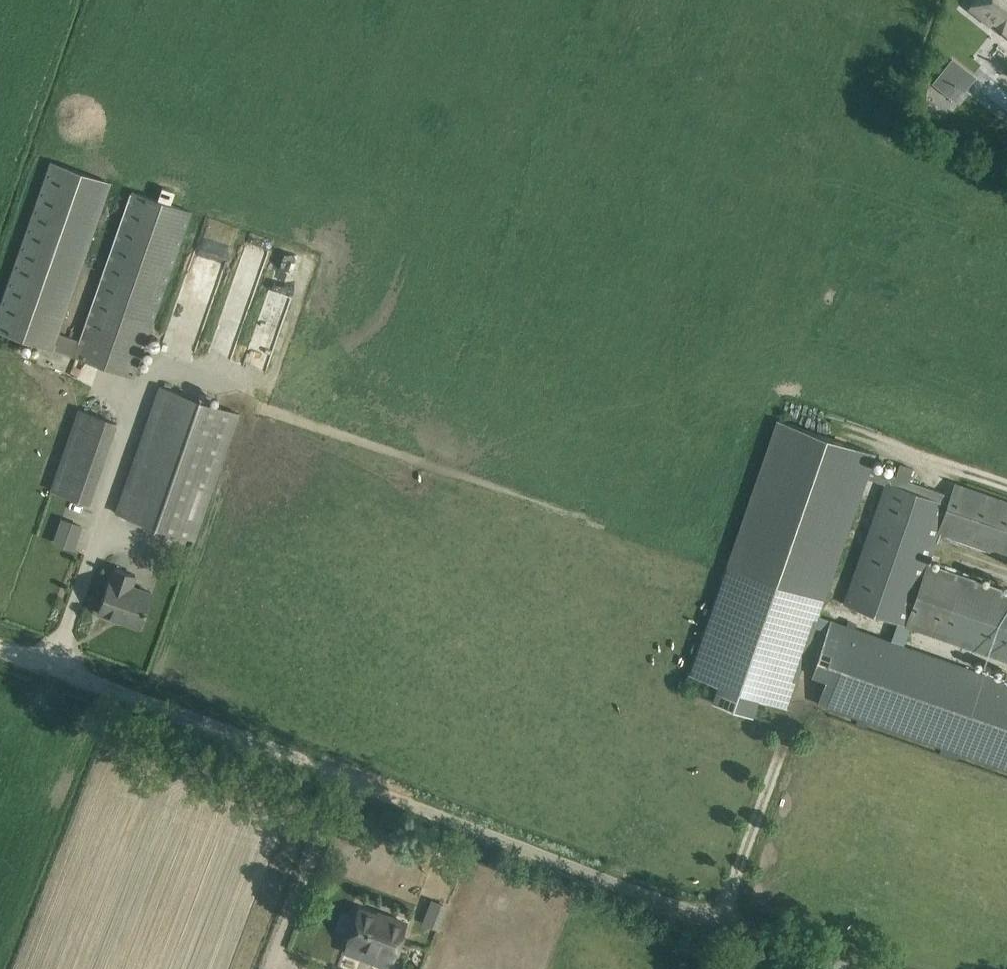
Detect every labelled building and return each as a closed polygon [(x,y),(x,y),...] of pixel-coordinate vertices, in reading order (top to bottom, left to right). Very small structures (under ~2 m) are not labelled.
[(968,10),(992,28),(994,26),(1006,36),(1006,0),(976,0),(968,10)] [(941,73),(932,84),(949,97),(958,86),(941,73)] [(74,355),(134,377),(192,212),(131,191),(80,339),(59,333),(111,183),(50,161),(0,305),(0,331),(74,355)] [(288,250),(282,273),(301,278),(307,255),(288,250)] [(159,385),(115,512),(194,539),(238,413),(159,385)] [(117,422),(79,409),(51,490),(89,503),(117,422)] [(954,484),(950,494),(909,480),(895,475),(871,466),(875,454),(778,420),(725,573),(690,674),(718,684),(712,700),(723,704),(752,714),(756,702),(757,698),(787,708),(792,693),(815,627),(826,631),(811,675),(826,681),(818,703),(858,717),(856,725),(865,728),(868,721),(942,747),(940,754),(957,759),(959,752),(1006,769),(1006,682),(904,646),(910,628),(1006,661),(1006,592),(927,565),(938,533),(1006,556),(1006,502),(954,484)] [(68,545),(77,519),(64,515),(56,540),(68,545)] [(98,612),(140,627),(152,592),(131,585),(135,574),(115,567),(111,578),(110,578),(98,612)] [(438,926),(445,902),(432,898),(425,922),(438,926)] [(356,918),(343,950),(389,968),(406,923),(361,905),(358,912),(356,918)]
